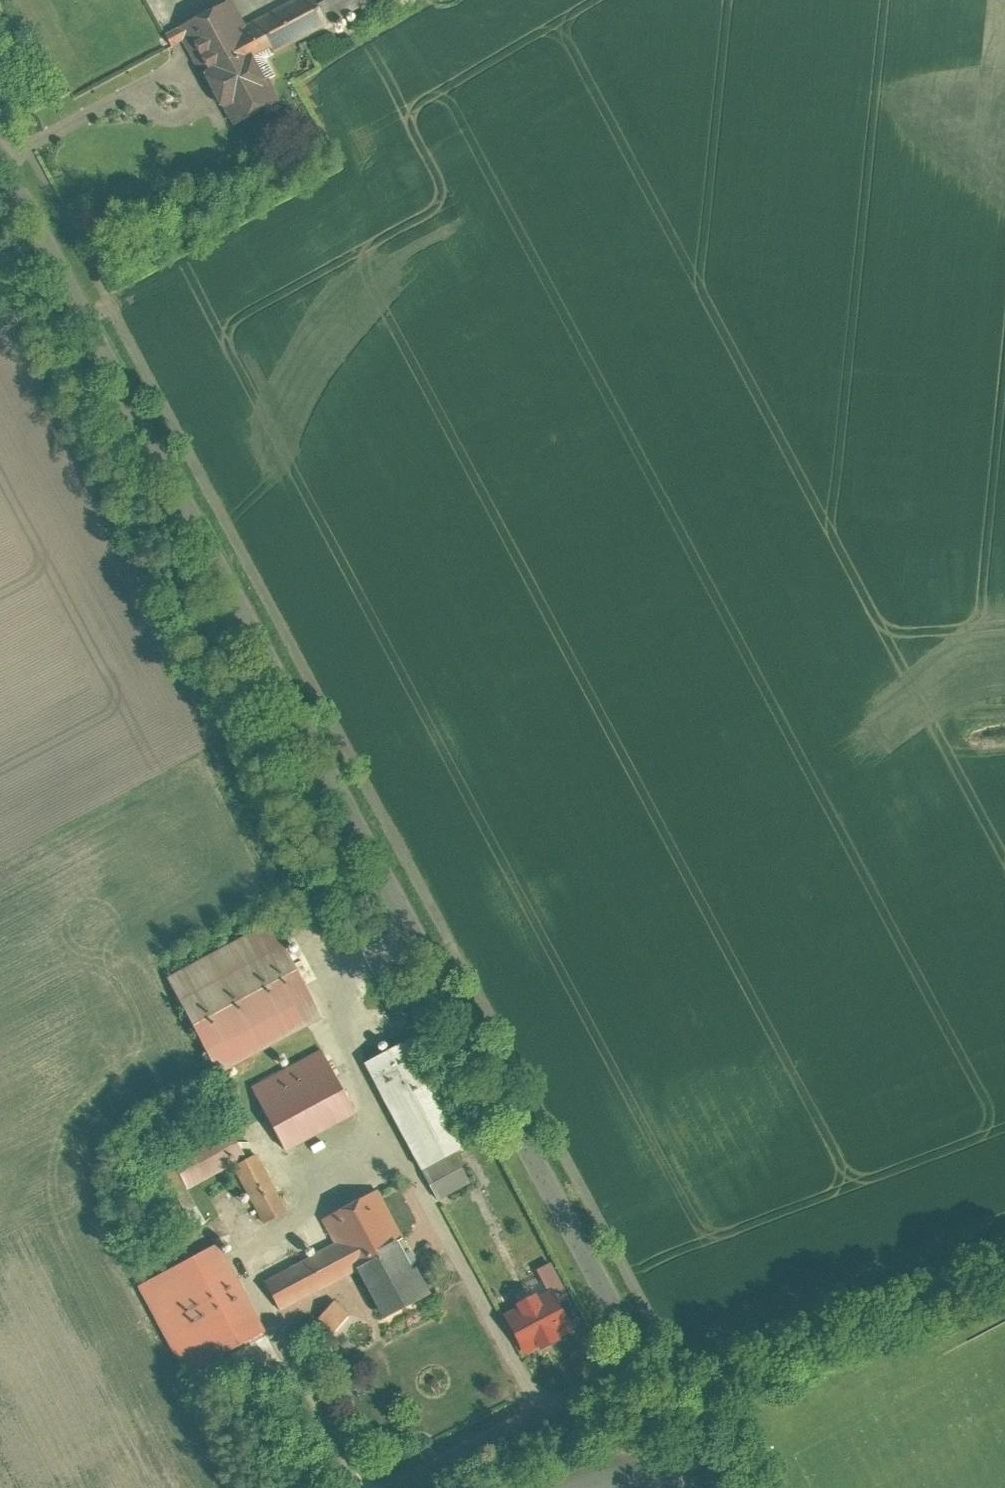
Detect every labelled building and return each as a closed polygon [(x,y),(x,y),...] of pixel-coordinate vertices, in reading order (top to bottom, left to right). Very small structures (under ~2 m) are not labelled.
[(162,52),(194,116),(218,104),(231,131),(270,112),(247,65),(250,64),(381,0),(332,0),(310,11),(304,0),(287,0),(238,24),(230,10),(166,41),(146,0),(42,0),(16,13),(60,103),(162,52)] [(272,919),(166,975),(216,1069),(322,1013),(272,919)] [(321,1046),(251,1084),(286,1146),(355,1108),(321,1046)] [(230,1131),(151,1175),(165,1200),(243,1155),(230,1131)] [(455,1149),(419,1168),(436,1199),(472,1180),(455,1149)] [(285,1208),(256,1152),(232,1165),(261,1220),(285,1208)] [(421,1292),(391,1238),(400,1233),(374,1186),(319,1216),(333,1242),(262,1280),(278,1309),(350,1270),(376,1316),(421,1292)] [(263,1328),(215,1242),(137,1284),(184,1371),(263,1328)] [(558,1277),(548,1260),(534,1268),(543,1285),(558,1277)] [(500,1314),(521,1352),(567,1327),(546,1288),(500,1314)] [(322,1319),(337,1332),(354,1312),(339,1299),(322,1319)]
